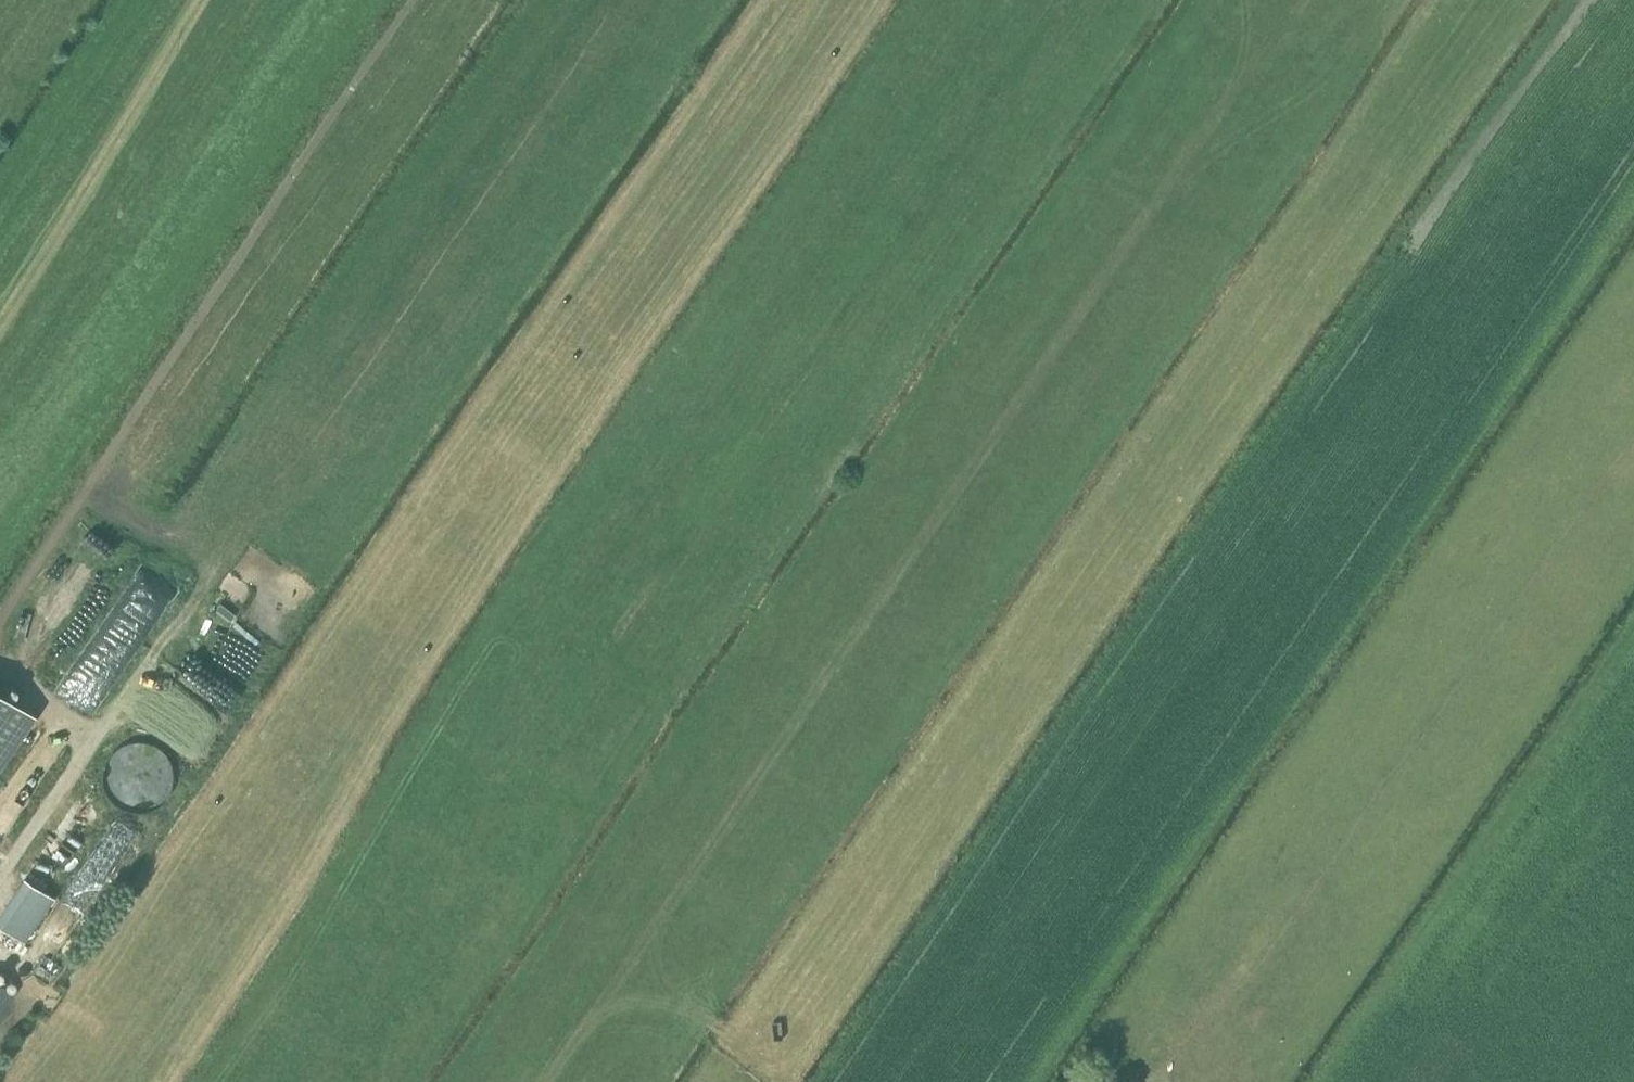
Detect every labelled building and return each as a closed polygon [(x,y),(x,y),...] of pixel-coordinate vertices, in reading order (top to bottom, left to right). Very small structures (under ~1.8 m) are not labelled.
[(23,705),(0,690),(0,738),(23,705)] [(58,897),(26,875),(0,913),(0,922),(27,941),(58,897)] [(17,993),(0,981),(0,1017),(17,993)]
